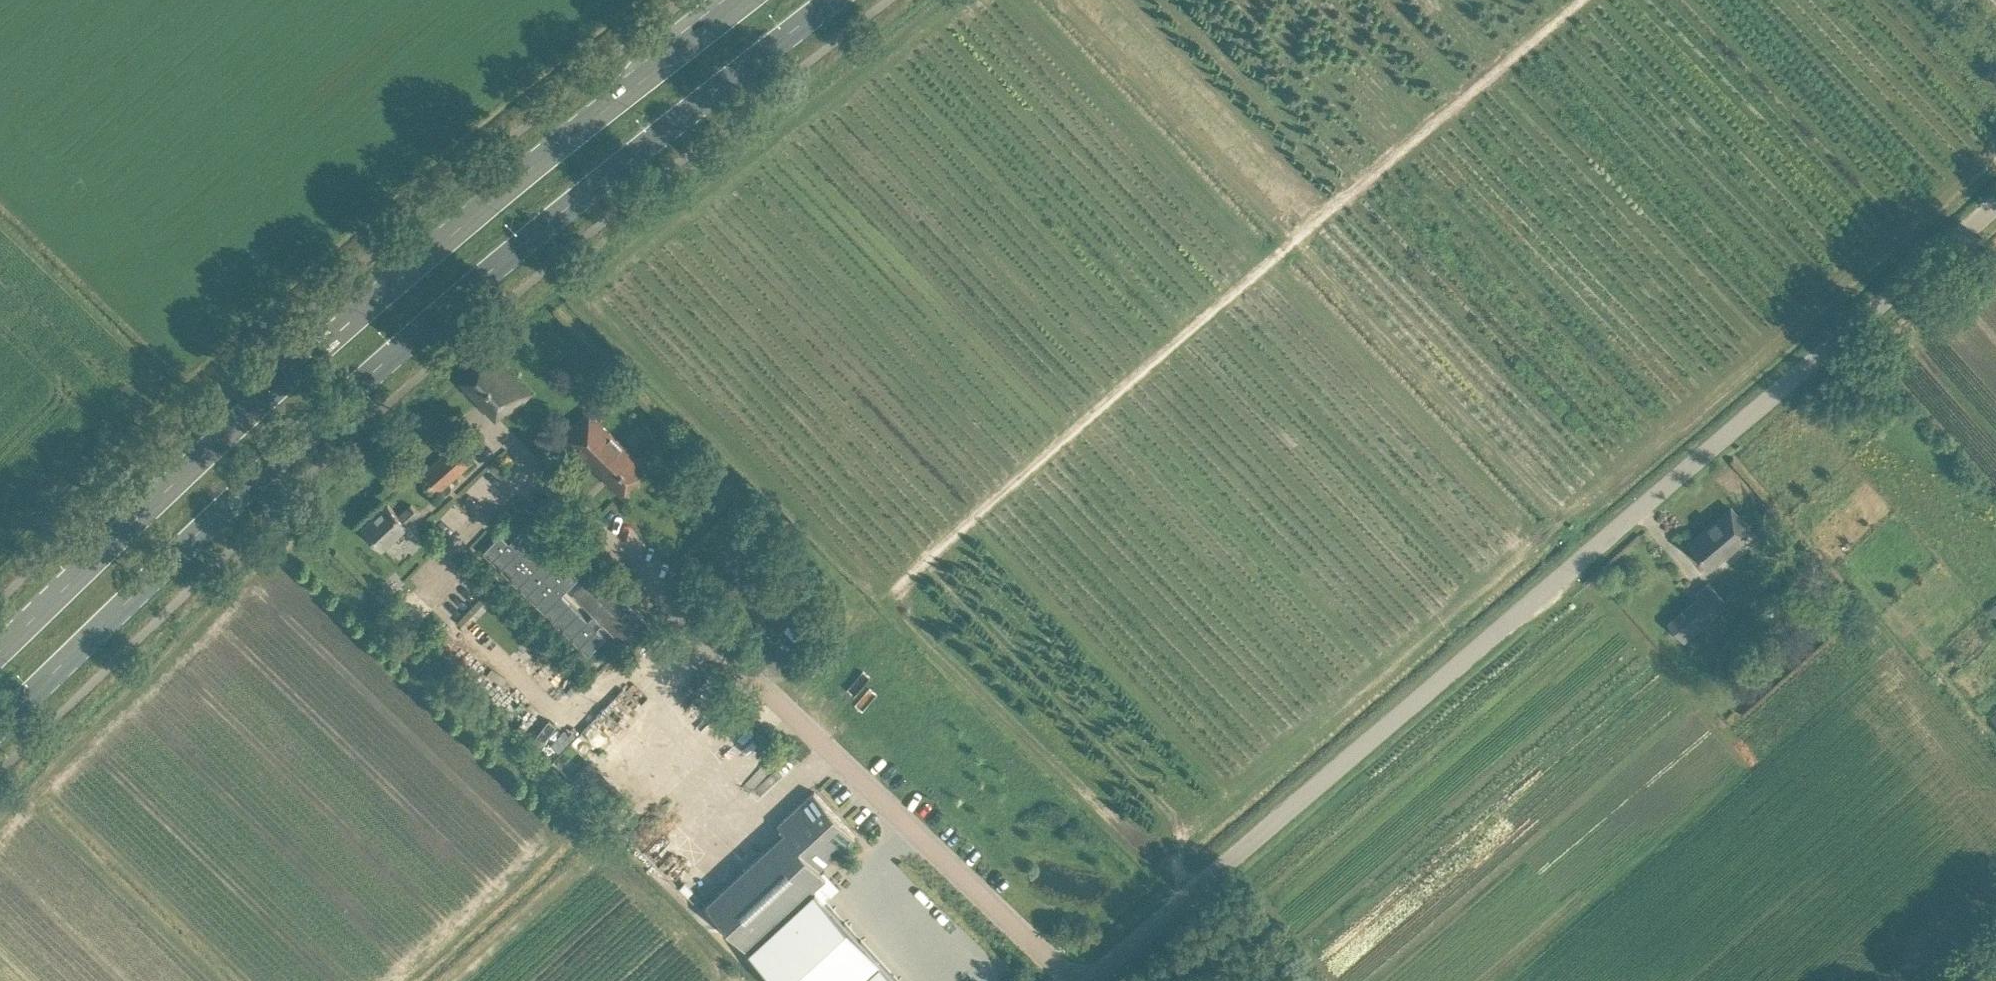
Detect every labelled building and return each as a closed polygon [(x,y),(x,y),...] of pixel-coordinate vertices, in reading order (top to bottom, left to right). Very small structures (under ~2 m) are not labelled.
[(460,380),(496,416),(505,407),(510,412),(529,394),(489,352),(460,380)] [(562,435),(621,493),(647,467),(588,410),(562,435)] [(422,475),(437,491),(473,459),(458,443),(422,475)] [(364,526),(383,547),(405,526),(420,512),(411,503),(399,515),(388,503),(364,526)] [(1690,542),(1703,557),(1710,566),(1751,531),(1731,507),(1690,542)] [(562,594),(572,583),(579,576),(526,525),(509,542),(500,534),(483,551),(589,655),(606,637),(597,628),(604,622),(628,645),(649,624),(595,571),(574,593),(595,613),(588,620),(562,594)] [(1669,623),(1683,638),(1684,639),(1726,602),(1709,582),(1697,593),(1700,597),(1669,623)] [(395,608),(417,629),(436,609),(415,588),(395,608)] [(707,903),(747,948),(812,888),(827,874),(820,867),(855,835),(815,791),(778,824),(785,831),(707,903)] [(749,949),(778,980),(900,980),(815,889),(749,949)]
